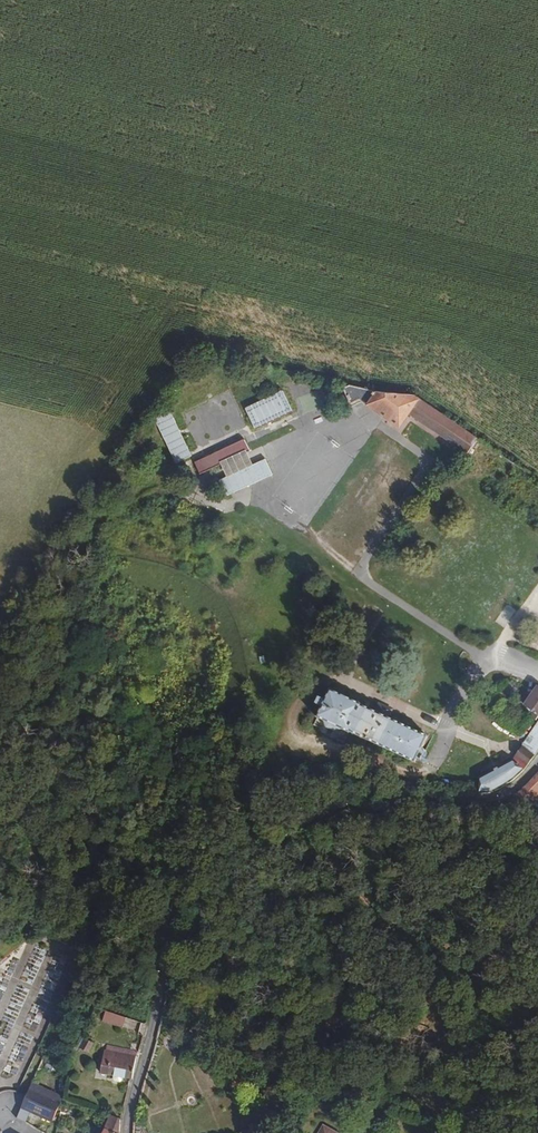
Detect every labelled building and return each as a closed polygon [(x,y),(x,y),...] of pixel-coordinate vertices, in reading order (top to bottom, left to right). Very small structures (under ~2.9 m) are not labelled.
[(479,438),(415,394),(406,393),(392,392),(383,392),(378,391),(376,391),(369,389),(343,383),(351,405),(360,401),(400,428),(410,415),(467,454),(471,450),(479,438)] [(253,427),(294,408),(286,390),(245,409),(253,427)] [(193,455),(172,410),(157,417),(177,462),(193,455)] [(247,453),(251,451),(245,439),(196,463),(201,474),(221,464),(247,453)] [(247,453),(221,464),(226,476),(252,464),(247,453)] [(226,476),(218,480),(226,495),(270,475),(263,460),(252,464),(226,476)] [(537,687),(525,705),(537,714),(537,687)] [(428,736),(395,721),(395,720),(331,690),(326,700),(320,697),(317,704),(323,708),(315,724),(320,727),(322,728),(323,730),(325,732),(327,734),(331,735),(333,736),(336,737),(339,737),(342,737),(347,740),(351,733),(416,763),(428,736)] [(389,717),(392,710),(379,704),(376,711),(389,717)] [(523,772),(531,762),(537,753),(537,723),(513,759),(481,777),(480,793),(492,793),(495,792),(514,781),(517,778),(523,772)] [(515,795),(533,806),(536,802),(537,800),(537,775),(522,791),(515,795)] [(103,1021),(124,1027),(128,1017),(106,1010),(103,1021)] [(89,1054),(94,1044),(85,1039),(80,1049),(89,1054)] [(136,1058),(138,1053),(106,1047),(105,1052),(111,1053),(136,1058)] [(132,1080),(136,1058),(111,1053),(107,1075),(132,1080)] [(39,1094),(41,1089),(31,1084),(29,1089),(39,1094)] [(54,1122),(62,1101),(63,1099),(41,1089),(39,1094),(29,1089),(22,1107),(54,1122)] [(9,1094),(9,1103),(19,1103),(18,1093),(9,1094)] [(25,1123),(30,1111),(22,1107),(17,1119),(25,1122),(25,1123)] [(120,1121),(120,1120),(110,1117),(104,1132),(120,1132),(120,1121)]
